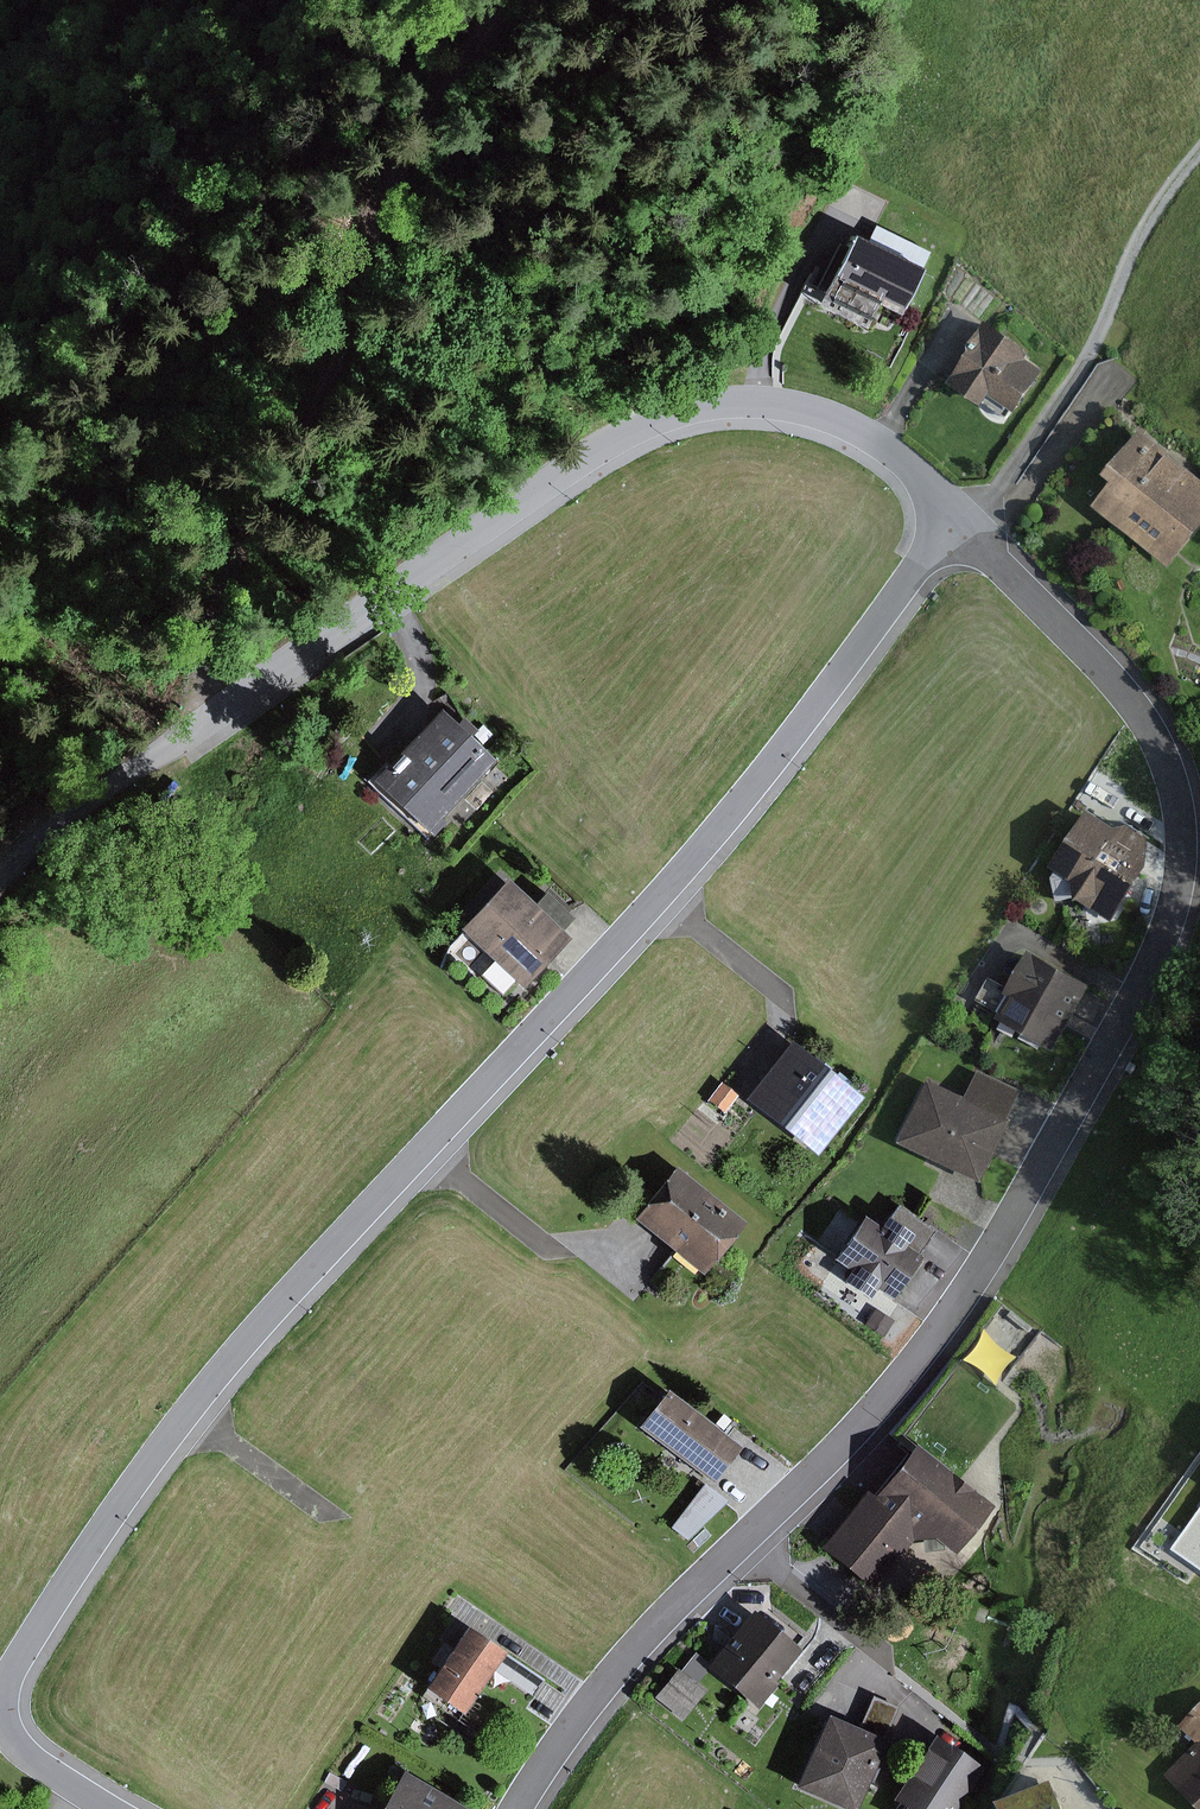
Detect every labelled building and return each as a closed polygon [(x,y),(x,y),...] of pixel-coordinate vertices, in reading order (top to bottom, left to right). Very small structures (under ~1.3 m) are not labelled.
[(899,310),(928,252),(874,226),(865,244),(848,236),(818,297),(865,320),(876,299),(899,310)] [(1025,359),(1023,347),(985,321),(943,383),(980,408),(988,397),(1013,414),(1042,371),(1025,359)] [(1199,528),(1199,477),(1138,427),(1100,474),(1111,483),(1092,506),(1168,567),(1199,528)] [(453,726),(436,710),(369,781),(425,833),(493,761),(470,741),(478,733),(461,717),(453,726)] [(1126,825),(1114,827),(1085,809),(1048,867),(1055,872),(1051,879),(1055,902),(1074,899),(1111,921),(1145,867),(1148,838),(1126,825)] [(531,904),(503,878),(457,928),(482,952),(471,965),(502,993),(513,981),(522,989),(568,938),(561,931),(572,919),(542,892),(531,904)] [(1006,989),(988,979),(976,1001),(998,1012),(994,1019),(1052,1050),(1088,984),(1027,951),(1006,989)] [(858,1097),(788,1042),(742,1100),(811,1156),(858,1097)] [(965,1098),(928,1081),(898,1144),(981,1183),(1005,1133),(1011,1119),(1007,1117),(1020,1091),(978,1071),(965,1098)] [(1056,1077),(1045,1072),(1038,1086),(1049,1091),(1056,1077)] [(743,1222),(672,1166),(630,1218),(701,1275),(743,1222)] [(915,1255),(933,1230),(895,1205),(885,1219),(883,1217),(876,1228),(859,1217),(829,1261),(846,1273),(840,1282),(866,1299),(872,1290),(890,1302),(920,1258),(915,1255)] [(896,1321),(875,1308),(864,1326),(885,1339),(896,1321)] [(709,1484),(737,1448),(662,1391),(634,1427),(709,1484)] [(622,1457),(622,1442),(608,1442),(608,1457),(622,1457)] [(989,1505),(913,1445),(871,1497),(864,1492),(818,1549),(838,1564),(871,1590),(910,1541),(932,1538),(951,1553),(989,1505)] [(726,1500),(702,1482),(669,1527),(686,1540),(726,1500)] [(1171,1548),(1199,1568),(1199,1508),(1171,1548)] [(773,1682),(798,1651),(796,1649),(805,1638),(797,1632),(788,1643),(749,1612),(704,1668),(756,1710),(776,1685),(773,1682)] [(540,1680),(461,1627),(418,1690),(458,1717),(490,1670),(530,1696),(540,1680)] [(690,1680),(676,1669),(653,1697),(682,1720),(704,1692),(690,1680)] [(883,1741),(898,1707),(871,1696),(857,1731),(823,1717),(793,1789),(840,1808),(855,1808),(867,1782),(882,1788),(898,1747),(883,1741)] [(1179,1726),(1197,1743),(1166,1776),(1199,1807),(1199,1704),(1179,1726)] [(930,1736),(888,1800),(901,1808),(954,1808),(980,1769),(930,1736)] [(399,1771),(377,1808),(464,1808),(399,1771)] [(1050,1781),(996,1803),(999,1808),(1061,1808),(1050,1781)]
